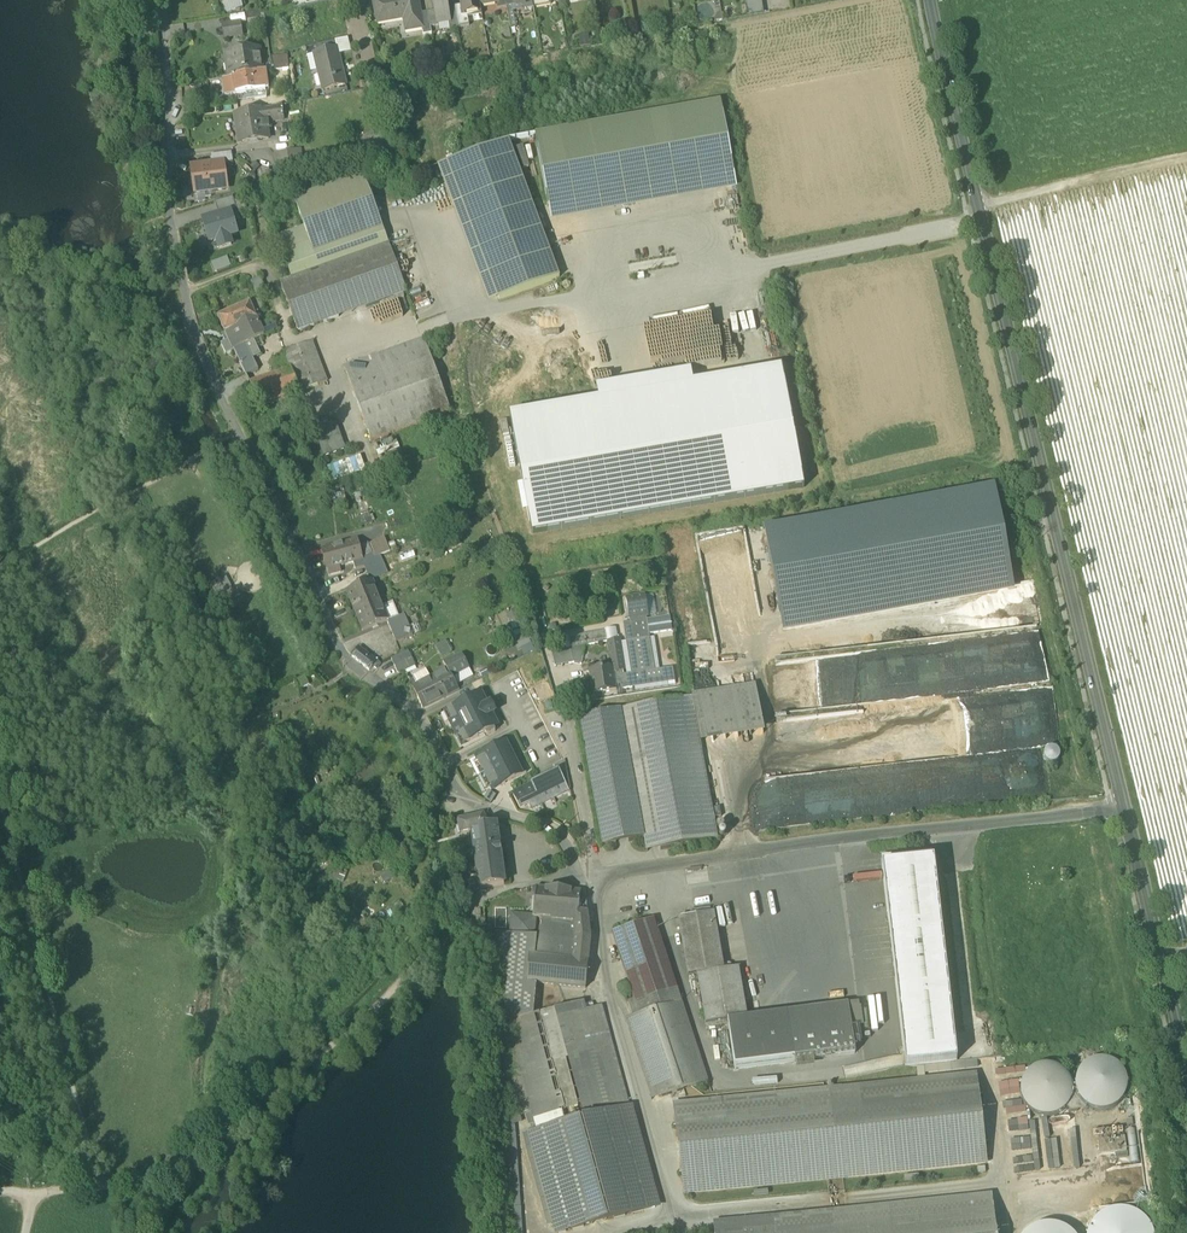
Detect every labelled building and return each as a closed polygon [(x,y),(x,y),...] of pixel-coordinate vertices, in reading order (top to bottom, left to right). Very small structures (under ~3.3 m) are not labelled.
[(408,31),(422,28),(423,28),(420,14),(418,0),(383,0),(373,2),(378,24),(398,20),(398,18),(405,16),(408,31)] [(437,24),(438,24),(448,22),(449,22),(447,8),(445,0),(433,0),(435,12),(437,24)] [(463,15),(467,15),(472,14),(472,9),(479,8),(480,12),(481,12),(480,6),(479,0),(460,0),(461,6),(463,15)] [(498,9),(504,8),(506,7),(512,6),(516,6),(515,2),(514,2),(514,0),(497,0),(498,2),(496,3),(498,9)] [(520,9),(530,8),(529,0),(519,2),(520,9)] [(759,0),(744,0),(746,14),(760,12),(759,0)] [(461,6),(454,7),(458,28),(469,26),(467,15),(463,15),(461,6)] [(506,7),(510,28),(516,27),(512,6),(506,7)] [(450,30),(458,28),(454,7),(447,8),(449,22),(448,22),(450,30)] [(246,13),(248,20),(258,19),(261,18),(260,11),(246,13)] [(435,12),(428,13),(431,28),(438,26),(438,24),(437,24),(435,12)] [(432,34),(431,28),(428,13),(420,14),(423,28),(422,28),(423,36),(432,34)] [(222,25),(224,39),(242,36),(240,22),(222,25)] [(316,45),(318,53),(338,48),(336,40),(316,45)] [(229,76),(229,78),(232,77),(263,72),(259,48),(225,54),(226,56),(228,55),(231,76),(229,76)] [(318,71),(323,91),(347,85),(338,48),(318,53),(322,71),(318,71)] [(322,71),(318,53),(314,54),(318,71),(322,71)] [(273,57),(275,70),(289,68),(288,55),(273,57)] [(263,72),(232,77),(235,94),(266,90),(263,72)] [(226,96),(235,94),(232,77),(229,78),(224,79),(223,79),(226,96)] [(535,136),(549,208),(734,173),(720,101),(535,136)] [(282,115),(281,113),(280,107),(264,110),(266,123),(283,120),(282,117),(283,117),(283,115),(282,115)] [(268,138),(266,123),(264,110),(242,113),(234,114),(238,143),(239,143),(239,142),(268,138)] [(443,129),(463,121),(461,115),(441,123),(443,129)] [(376,146),(378,152),(390,150),(384,136),(365,140),(366,147),(375,145),(375,147),(376,146)] [(532,137),(518,137),(519,151),(528,151),(528,157),(533,157),(532,137)] [(448,164),(499,301),(560,278),(509,141),(448,164)] [(279,153),(283,173),(301,168),(298,150),(279,153)] [(210,156),(211,166),(223,164),(233,163),(232,153),(210,156)] [(195,187),(196,193),(226,189),(223,164),(211,166),(192,168),(193,175),(190,175),(191,187),(195,187)] [(499,301),(448,164),(438,168),(489,305),(499,301)] [(262,171),(264,183),(271,181),(276,180),(274,168),(262,171)] [(734,173),(549,208),(551,222),(737,186),(734,173)] [(294,201),(304,228),(313,253),(382,228),(363,175),(294,201)] [(215,203),(219,217),(230,213),(233,222),(240,220),(233,198),(215,203)] [(217,241),(220,249),(231,246),(229,237),(237,235),(233,222),(230,213),(219,217),(204,222),(211,243),(217,241)] [(389,245),(382,228),(313,253),(304,228),(276,238),(292,281),(294,280),(291,271),(318,261),(322,270),(389,245)] [(389,245),(322,270),(318,261),(291,271),(294,280),(292,281),(280,285),(298,333),(407,293),(389,245)] [(227,259),(214,264),(217,272),(230,268),(227,259)] [(260,278),(251,283),(259,300),(268,296),(260,278)] [(260,300),(250,304),(254,314),(264,310),(260,300)] [(257,319),(254,314),(250,304),(218,319),(225,334),(257,319)] [(730,360),(725,306),(652,313),(656,361),(686,358),(687,370),(711,368),(712,375),(750,371),(749,358),(730,360)] [(233,351),(244,345),(250,343),(253,341),(272,333),(268,322),(259,325),(257,319),(225,334),(229,341),(233,351)] [(345,368),(372,441),(451,412),(424,338),(345,368)] [(233,351),(229,341),(225,343),(221,345),(226,356),(234,352),(233,351)] [(252,345),(250,343),(244,345),(251,359),(252,358),(253,359),(260,355),(255,344),(252,345)] [(285,353),(286,357),(300,392),(327,382),(312,343),(285,353)] [(246,376),(246,377),(247,376),(246,376),(258,370),(253,359),(252,358),(251,359),(244,345),(233,351),(234,352),(246,376)] [(261,406),(300,392),(286,357),(273,362),(277,374),(250,383),(249,383),(250,384),(261,407),(262,407),(261,406)] [(510,420),(531,535),(805,483),(783,369),(510,420)] [(314,421),(331,416),(329,410),(312,415),(314,421)] [(314,430),(324,458),(345,450),(335,422),(314,430)] [(509,436),(506,423),(501,424),(503,437),(509,436)] [(378,457),(381,464),(402,456),(395,438),(374,446),(377,453),(379,452),(380,457),(378,457)] [(515,469),(509,441),(505,442),(510,470),(515,469)] [(359,455),(326,467),(331,481),(364,469),(359,455)] [(994,485),(763,528),(783,633),(1014,590),(994,485)] [(358,518),(361,526),(371,522),(368,514),(358,518)] [(370,544),(376,558),(390,552),(384,538),(370,544)] [(328,569),(330,575),(341,572),(339,566),(353,562),(355,570),(364,567),(362,563),(361,560),(356,541),(322,551),(328,569)] [(364,567),(369,579),(387,572),(380,556),(362,563),(364,567)] [(226,577),(210,586),(218,599),(233,590),(226,577)] [(347,591),(355,611),(379,601),(371,581),(370,582),(347,591)] [(645,598),(648,618),(656,617),(653,597),(645,598)] [(626,601),(629,621),(646,618),(648,618),(645,598),(626,601)] [(388,621),(379,601),(355,611),(364,631),(387,621),(388,621)] [(504,611),(510,631),(520,628),(514,608),(504,611)] [(619,617),(613,619),(617,633),(623,631),(619,617)] [(388,625),(396,642),(413,635),(405,618),(388,625)] [(646,622),(649,637),(672,633),(670,619),(646,622)] [(623,626),(626,640),(649,637),(646,622),(629,625),(623,626)] [(586,648),(607,644),(618,642),(616,630),(604,633),(569,639),(558,641),(561,653),(571,651),(586,648)] [(523,639),(514,639),(515,653),(524,652),(523,639)] [(650,640),(645,641),(650,674),(655,673),(650,640)] [(654,640),(650,640),(655,673),(660,672),(654,640)] [(631,643),(636,676),(650,674),(645,641),(631,643)] [(623,674),(618,642),(607,644),(612,669),(613,669),(614,679),(616,689),(621,688),(622,692),(635,690),(634,685),(633,676),(631,677),(626,677),(623,678),(622,674),(623,674)] [(626,644),(631,677),(633,676),(636,676),(631,643),(626,644)] [(437,648),(442,657),(450,653),(445,644),(437,648)] [(626,677),(631,677),(626,644),(621,645),(626,677)] [(369,670),(373,665),(376,661),(359,648),(352,656),(369,670)] [(586,648),(571,651),(574,665),(582,667),(586,648)] [(391,659),(395,667),(412,659),(408,651),(391,659)] [(555,669),(574,665),(571,651),(561,653),(552,655),(555,669)] [(446,670),(447,669),(452,679),(469,670),(462,655),(443,663),(446,670)] [(415,667),(412,659),(395,667),(398,674),(415,667)] [(815,713),(870,704),(866,678),(871,677),(871,674),(866,674),(864,665),(809,674),(811,686),(805,687),(807,699),(799,700),(801,709),(814,707),(815,713)] [(446,670),(431,678),(435,685),(438,683),(441,689),(442,688),(447,697),(459,691),(457,686),(452,679),(447,669),(446,670)] [(589,673),(593,697),(617,693),(616,689),(614,679),(613,669),(612,669),(612,672),(603,673),(603,671),(589,673)] [(413,677),(418,685),(430,678),(426,670),(413,677)] [(469,670),(452,679),(457,686),(473,677),(469,670)] [(655,673),(650,674),(636,676),(633,676),(634,685),(674,679),(673,670),(660,672),(655,673)] [(295,682),(297,688),(309,684),(306,677),(295,682)] [(445,698),(447,697),(442,688),(441,689),(438,683),(435,685),(431,678),(430,678),(418,685),(412,688),(423,709),(445,698)] [(634,685),(635,690),(675,684),(674,679),(634,685)] [(675,684),(635,690),(635,695),(675,688),(675,684)] [(755,686),(692,697),(700,744),(763,733),(755,690),(755,686)] [(453,720),(449,721),(457,737),(461,736),(465,744),(485,734),(487,736),(495,732),(495,731),(498,729),(491,716),(495,714),(490,705),(487,707),(480,694),(477,695),(476,694),(468,698),(469,701),(449,711),(453,720)] [(718,840),(700,744),(692,697),(621,710),(644,839),(647,853),(718,840)] [(1011,709),(971,713),(972,727),(968,727),(969,734),(974,734),(975,747),(978,747),(979,753),(1003,751),(1002,739),(1009,738),(1009,734),(1018,734),(1017,724),(1027,723),(1025,708),(1012,709),(1011,709)] [(453,720),(449,711),(448,710),(444,713),(448,722),(449,721),(453,720)] [(603,846),(644,839),(621,710),(579,718),(603,846)] [(461,736),(457,737),(456,738),(461,747),(465,745),(465,744),(461,736)] [(510,741),(505,743),(510,752),(515,750),(510,741)] [(478,761),(485,774),(513,759),(510,752),(505,743),(477,758),(478,761)] [(1053,748),(1043,751),(1046,763),(1056,761),(1053,748)] [(388,761),(382,752),(364,762),(370,772),(388,761)] [(513,759),(485,774),(491,786),(493,790),(521,775),(517,766),(513,759)] [(480,776),(485,774),(478,761),(474,763),(480,776)] [(558,773),(568,792),(571,791),(565,762),(554,767),(557,773),(558,773)] [(522,764),(517,766),(521,775),(526,773),(522,764)] [(532,810),(568,792),(558,773),(557,773),(513,795),(520,808),(528,804),(532,810)] [(485,774),(480,776),(487,789),(491,786),(485,774)] [(460,834),(472,831),(471,830),(488,826),(487,820),(483,815),(457,821),(460,834)] [(496,825),(488,826),(471,830),(472,831),(478,859),(477,860),(481,889),(504,886),(496,825)] [(881,857),(882,865),(934,859),(932,851),(881,857)] [(882,865),(905,1066),(957,1060),(956,1055),(934,859),(882,865)] [(686,883),(708,882),(707,867),(686,868),(686,883)] [(536,888),(533,917),(533,918),(535,918),(542,919),(542,921),(577,923),(576,926),(588,923),(586,900),(580,900),(581,891),(536,888)] [(688,976),(697,975),(724,970),(714,913),(678,919),(688,976)] [(533,939),(535,918),(533,918),(533,917),(513,915),(511,937),(533,939)] [(612,934),(634,1001),(640,1016),(681,1003),(653,920),(612,934)] [(577,923),(542,921),(540,939),(533,939),(511,937),(494,935),(508,1023),(534,1016),(536,985),(527,984),(529,957),(539,958),(572,961),(575,935),(576,926),(577,923)] [(576,926),(575,935),(589,932),(588,923),(576,926)] [(575,935),(572,961),(588,963),(590,940),(589,932),(575,935)] [(586,989),(588,963),(572,961),(539,958),(529,957),(527,984),(536,985),(586,989)] [(738,968),(724,970),(697,975),(706,1025),(728,1021),(747,1018),(738,968)] [(708,1083),(681,1003),(640,1016),(634,1001),(628,1003),(633,1018),(625,1021),(652,1102),(708,1083)] [(537,1133),(601,1115),(587,1063),(599,1060),(586,1011),(583,1003),(534,1016),(508,1023),(514,1046),(532,1113),(537,1133)] [(848,1003),(787,1012),(794,1061),(855,1052),(848,1003)] [(602,1007),(586,1011),(599,1060),(587,1063),(601,1115),(629,1108),(602,1007)] [(787,1012),(747,1018),(728,1021),(735,1070),(794,1061),(787,1012)] [(516,1117),(532,1113),(514,1046),(502,1049),(511,1081),(507,1082),(516,1117)] [(1075,1081),(1077,1091),(1083,1099),(1091,1105),(1101,1108),(1111,1106),(1120,1100),(1126,1092),(1128,1082),(1126,1072),(1121,1063),(1112,1057),(1102,1055),(1092,1057),(1083,1062),(1078,1071),(1075,1081)] [(1021,1088),(1023,1098),(1028,1106),(1036,1112),(1046,1115),(1057,1113),(1065,1107),(1071,1099),(1073,1089),(1072,1079),(1066,1070),(1058,1064),(1048,1062),(1038,1064),(1029,1069),(1023,1078),(1021,1088)] [(674,1108),(684,1195),(986,1160),(976,1073),(674,1108)] [(537,1133),(538,1135),(532,1137),(558,1232),(565,1232),(657,1208),(629,1108),(601,1115),(537,1133)] [(1137,1160),(1136,1126),(1128,1126),(1129,1160),(1137,1160)] [(1098,1138),(1100,1153),(1127,1149),(1125,1135),(1098,1138)] [(1049,1165),(1058,1164),(1056,1153),(1048,1154),(1049,1165)] [(990,1194),(714,1226),(715,1232),(994,1232),(990,1194)] [(1153,1226),(1145,1215),(1134,1208),(1121,1205),(1108,1208),(1096,1215),(1089,1226),(1088,1232),(1154,1232),(1153,1226)] [(1074,1231),(1062,1223),(1049,1221),(1036,1223),(1025,1231),(1023,1232),(1075,1232),(1074,1231)]
